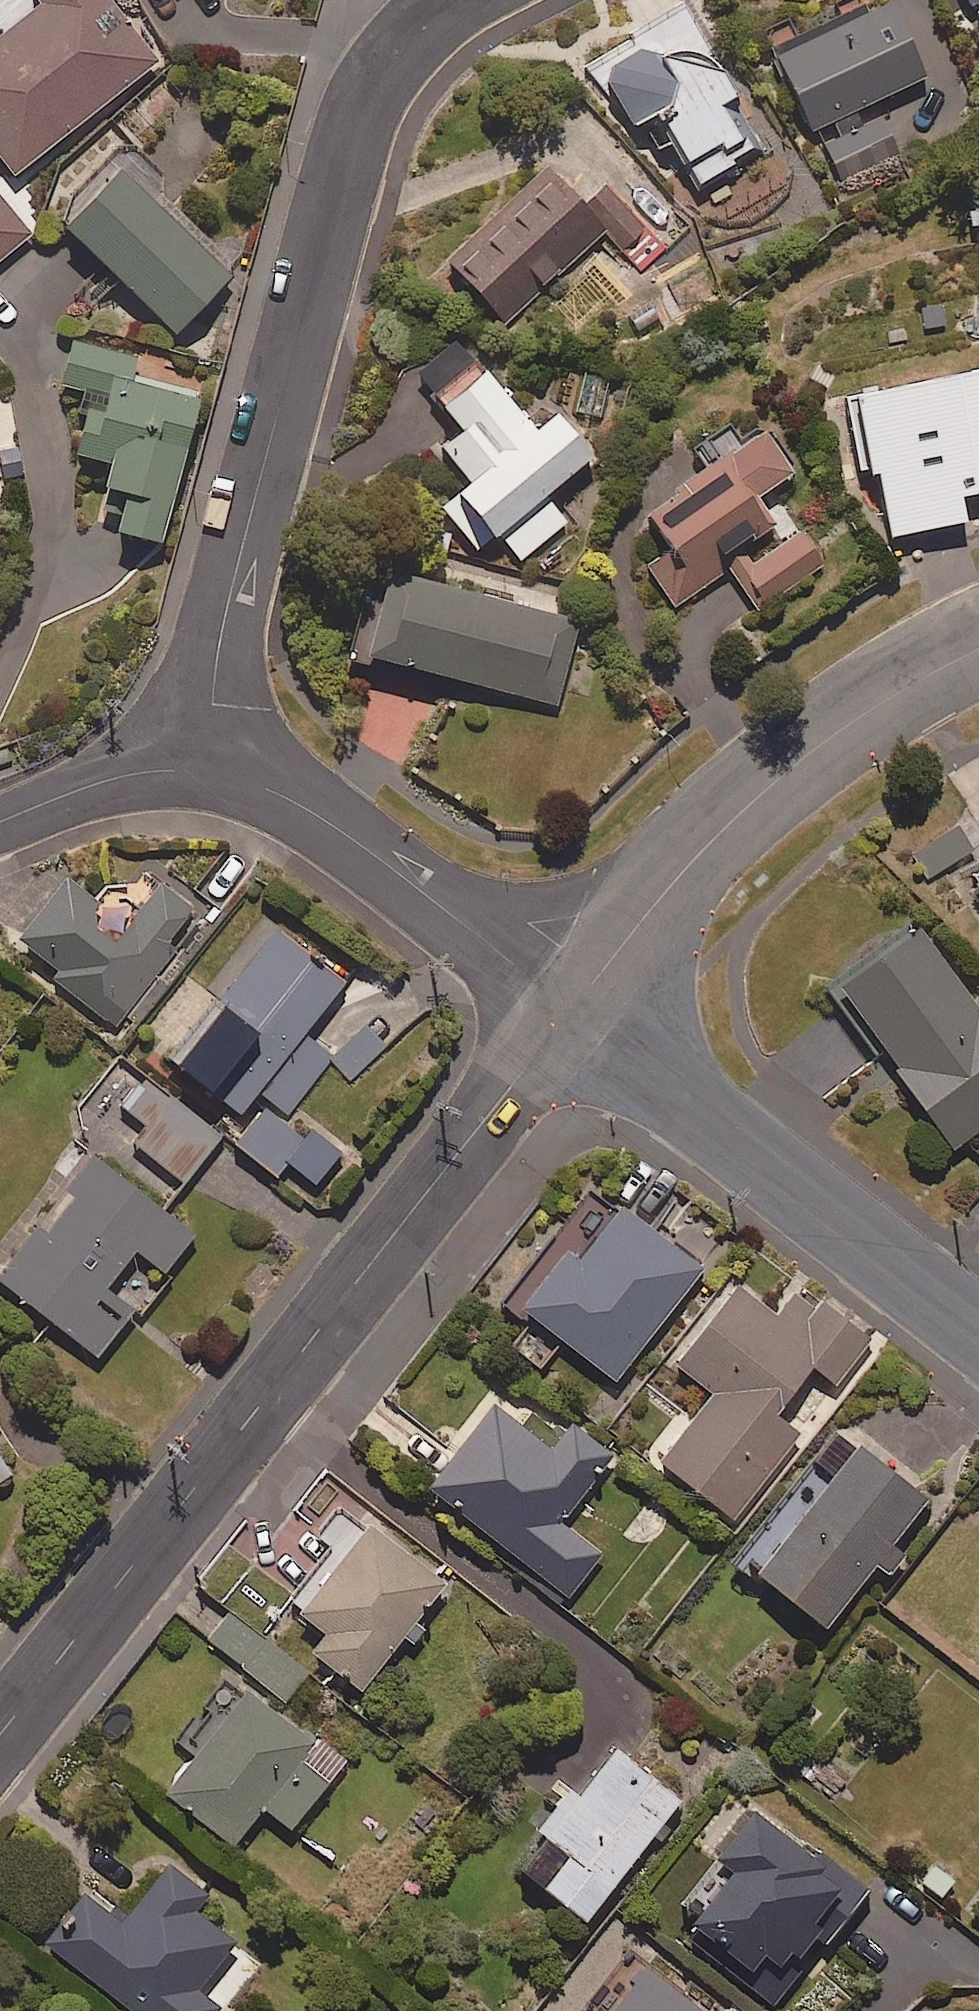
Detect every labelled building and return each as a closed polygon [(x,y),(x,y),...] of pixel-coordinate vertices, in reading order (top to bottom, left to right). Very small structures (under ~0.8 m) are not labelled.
[(12,171),(154,60),(107,0),(37,0),(0,28),(0,156),(12,171)] [(885,0),(878,0),(836,21),(829,6),(763,39),(836,186),(900,154),(873,100),(923,75),(885,0)] [(964,7),(969,4),(978,23),(978,0),(961,0),(964,7)] [(766,139),(684,10),(592,68),(629,126),(651,112),(696,183),(766,139)] [(172,332),(237,264),(121,153),(56,221),(172,332)] [(582,204),(547,165),(443,258),(499,322),(603,229),(640,270),(664,249),(606,183),(582,204)] [(0,197),(0,257),(30,233),(0,197)] [(530,425),(456,338),(413,375),(457,427),(435,445),(465,480),(436,504),(474,549),(494,532),(519,560),(565,521),(540,492),(585,455),(547,411),(530,425)] [(113,502),(106,529),(156,542),(193,397),(128,381),(133,357),(66,340),(55,384),(82,390),(66,451),(102,460),(93,497),(113,502)] [(875,465),(888,533),(963,519),(950,449),(978,444),(978,369),(843,395),(857,469),(875,465)] [(791,472),(756,422),(637,507),(666,548),(644,563),(674,607),(727,569),(756,611),(822,564),(786,513),(775,521),(757,496),(791,472)] [(576,620),(367,565),(345,649),(554,705),(576,620)] [(970,852),(945,809),(893,838),(918,882),(970,852)] [(964,874),(978,898),(978,865),(964,874)] [(114,1029),(179,948),(169,940),(194,909),(160,882),(117,936),(84,910),(93,899),(61,874),(11,937),(54,970),(49,977),(114,1029)] [(347,982),(269,920),(160,1057),(242,1123),(228,1142),(266,1172),(297,1133),(282,1121),(332,1058),(304,1036),(347,982)] [(909,921),(827,981),(949,1148),(978,1126),(978,1017),(909,921)] [(368,1022),(330,1061),(352,1083),(390,1043),(368,1022)] [(143,1154),(130,1171),(165,1199),(214,1136),(140,1077),(117,1107),(141,1126),(129,1142),(143,1154)] [(161,1272),(192,1235),(160,1210),(91,1156),(0,1272),(0,1284),(94,1357),(132,1310),(138,1314),(167,1277),(161,1272)] [(510,1303),(528,1317),(509,1343),(537,1364),(556,1339),(612,1381),(698,1269),(616,1206),(575,1259),(556,1244),(510,1303)] [(772,1316),(732,1284),(670,1363),(709,1393),(655,1461),(731,1520),(798,1434),(771,1413),(809,1365),(834,1384),(867,1342),(795,1285),(772,1316)] [(549,1446),(490,1401),(424,1487),(566,1597),(598,1555),(557,1523),(609,1456),(567,1423),(549,1446)] [(921,1500),(851,1445),(750,1572),(821,1628),(872,1564),(886,1574),(903,1553),(889,1541),(921,1500)] [(442,1586),(364,1521),(290,1611),(320,1635),(307,1651),(356,1691),(442,1586)] [(305,1675),(228,1611),(206,1637),(284,1702),(305,1675)] [(341,1761),(241,1686),(160,1792),(230,1845),(259,1806),(290,1830),(341,1761)] [(676,1798),(611,1747),(575,1793),(565,1786),(531,1829),(564,1855),(538,1888),(580,1921),(676,1798)] [(682,1929),(746,1975),(760,1954),(773,1964),(783,1950),(794,1957),(812,1931),(827,1941),(864,1889),(814,1853),(810,1859),(743,1811),(709,1859),(724,1869),(682,1929)] [(164,1862),(123,1916),(85,1886),(40,1944),(128,2010),(215,2010),(218,2008),(178,1977),(215,1930),(187,1909),(201,1891),(164,1862)] [(639,1964),(604,2010),(701,2010),(639,1964)]
